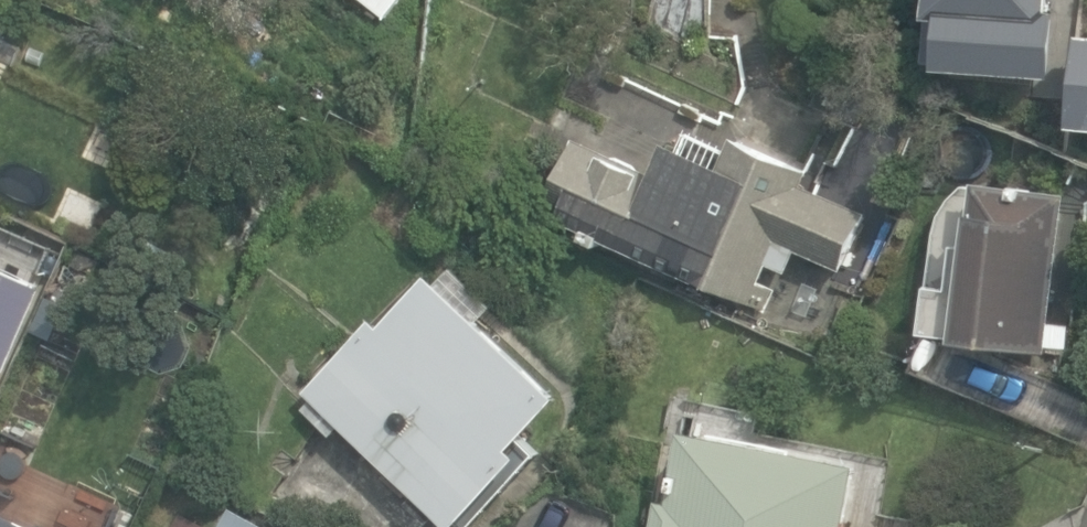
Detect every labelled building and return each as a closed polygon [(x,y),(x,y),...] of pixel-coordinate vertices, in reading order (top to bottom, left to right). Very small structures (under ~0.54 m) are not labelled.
[(386,15),(397,0),(368,0),(386,15)] [(690,42),(694,31),(711,36),(712,0),(657,0),(648,28),(690,42)] [(932,18),(946,19),(942,69),(1055,79),(1061,12),(1051,12),(1052,0),(934,0),(932,18)] [(680,271),(768,310),(778,289),(764,283),(772,265),(789,272),(799,251),(845,271),(871,211),(808,183),(814,168),(739,135),(724,169),(678,149),(673,159),(665,155),(657,173),(579,138),(546,213),(680,271)] [(931,335),(1046,351),(1067,197),(983,184),(974,246),(963,244),(957,291),(937,288),(931,335)] [(6,373),(44,289),(0,269),(0,370),(6,373)] [(441,513),(456,526),(524,454),(516,447),(564,395),(436,276),(389,327),(380,319),(312,391),(419,492),(411,501),(433,522),(441,513)] [(864,464),(694,429),(679,500),(668,498),(662,526),(851,526),(864,464)] [(237,503),(225,526),(282,526),(237,503)]
